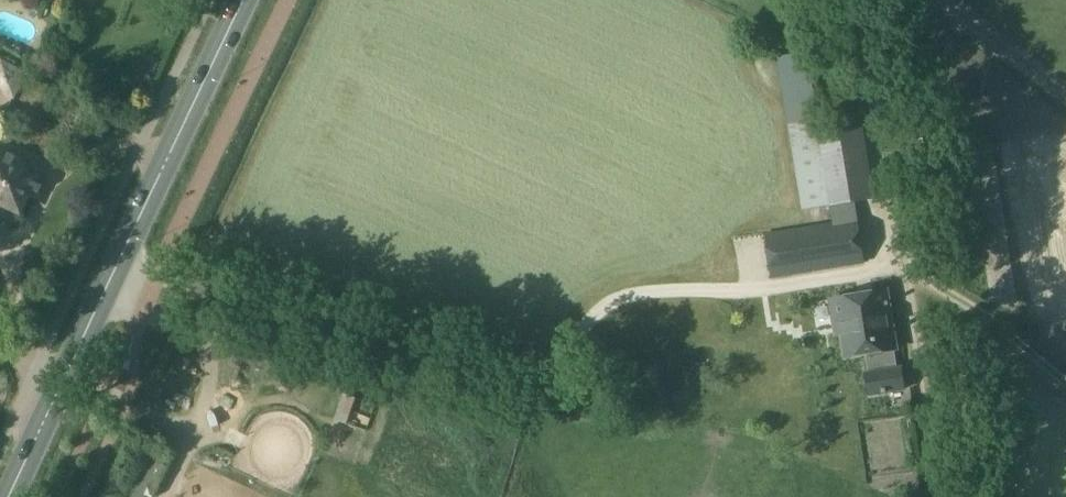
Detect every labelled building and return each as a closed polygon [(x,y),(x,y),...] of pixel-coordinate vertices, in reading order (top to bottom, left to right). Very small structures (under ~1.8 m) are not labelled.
[(831,222),(762,233),(770,278),(864,264),(854,202),(873,199),(858,111),(816,116),(806,52),(776,57),(801,210),(829,206),(831,222)] [(0,59),(0,90),(3,95),(7,98),(13,102),(28,73),(0,59)] [(21,215),(29,196),(36,198),(45,179),(20,168),(21,166),(8,160),(9,157),(0,153),(0,205),(21,215)] [(869,394),(903,389),(899,368),(896,368),(893,349),(896,348),(886,290),(829,299),(833,325),(838,324),(844,357),(866,354),(869,372),(865,373),(869,394)]
